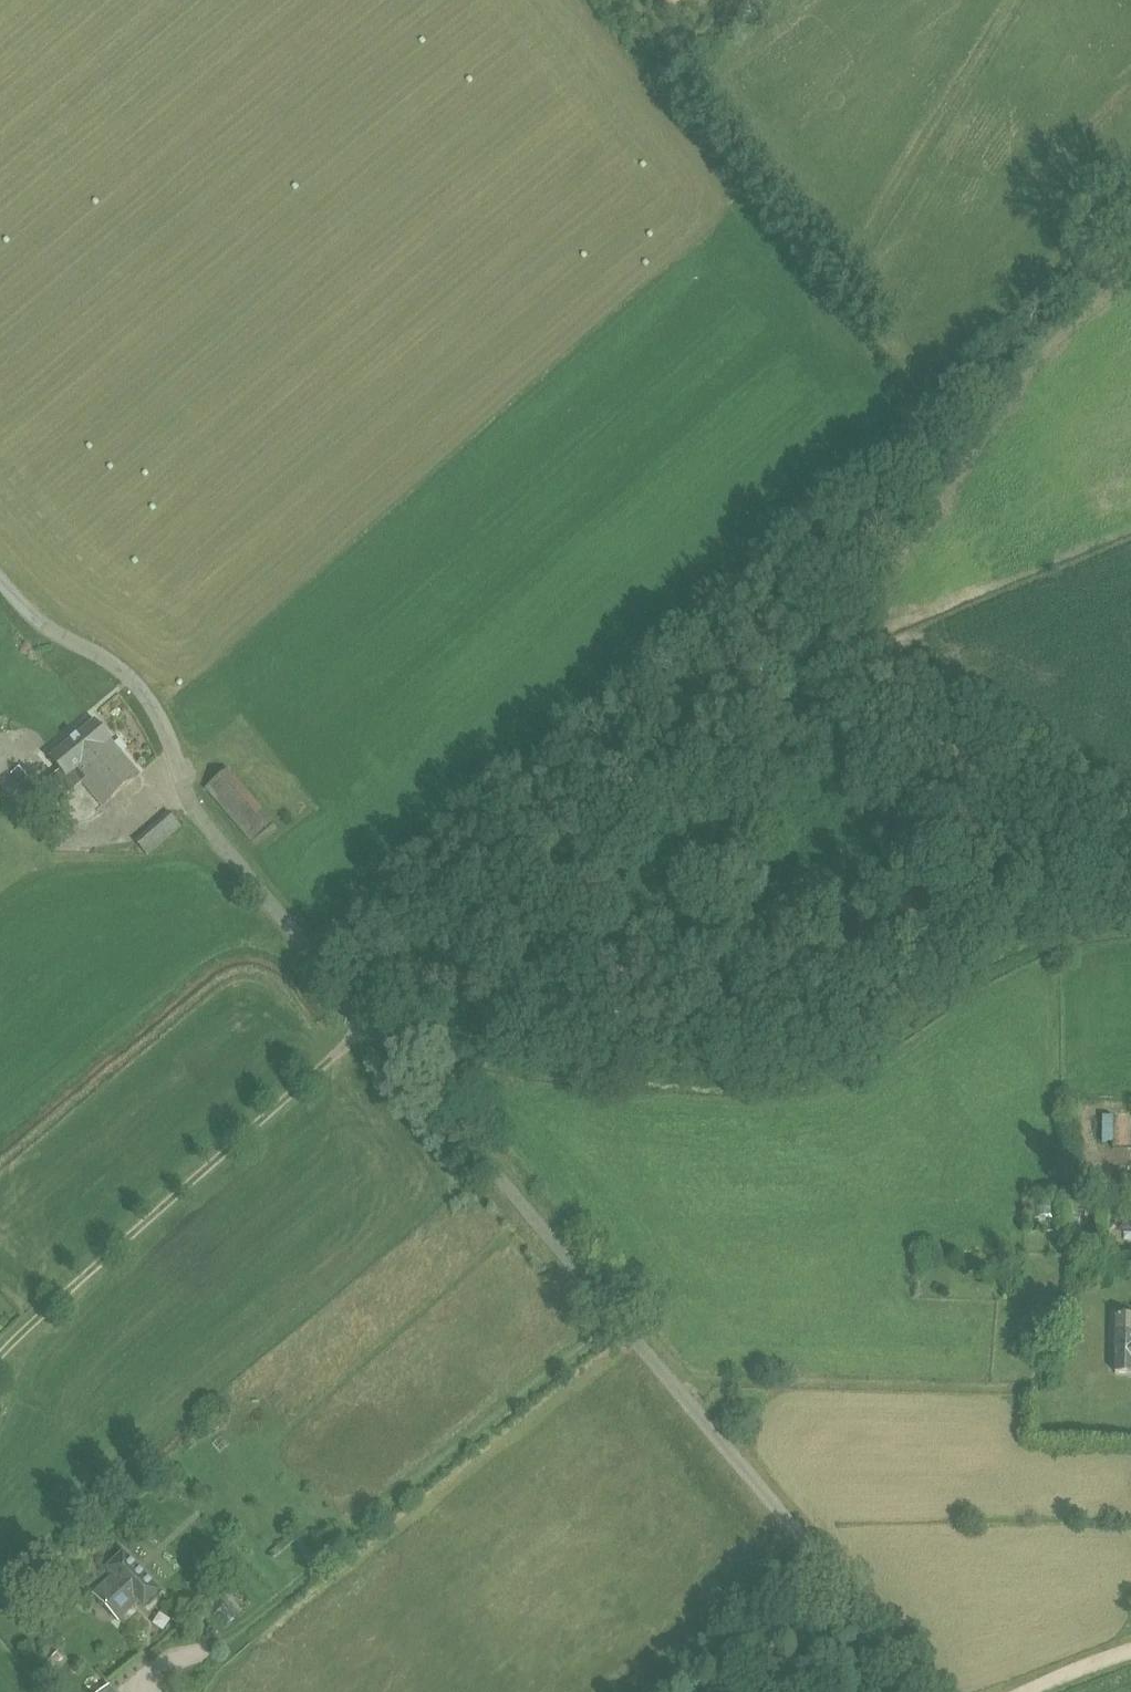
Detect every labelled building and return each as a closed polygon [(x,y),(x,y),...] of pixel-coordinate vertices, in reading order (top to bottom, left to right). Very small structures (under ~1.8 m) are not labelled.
[(82,781),(102,805),(140,773),(95,720),(50,758),(60,770),(51,778),(65,795),(82,781)] [(12,773),(21,784),(29,777),(20,766),(12,773)] [(204,788),(251,843),(275,823),(228,768),(204,788)] [(134,839),(147,854),(181,826),(169,810),(134,839)] [(1117,1135),(1117,1112),(1100,1112),(1101,1135),(1117,1135)] [(1114,1313),(1114,1372),(1130,1373),(1130,1314),(1114,1313)] [(295,1541),(293,1543),(307,1560),(314,1554),(300,1537),(295,1541)] [(94,1593),(119,1620),(140,1600),(145,1606),(161,1591),(125,1552),(108,1567),(115,1574),(94,1593)] [(63,1659),(57,1652),(52,1657),(58,1664),(63,1659)]
